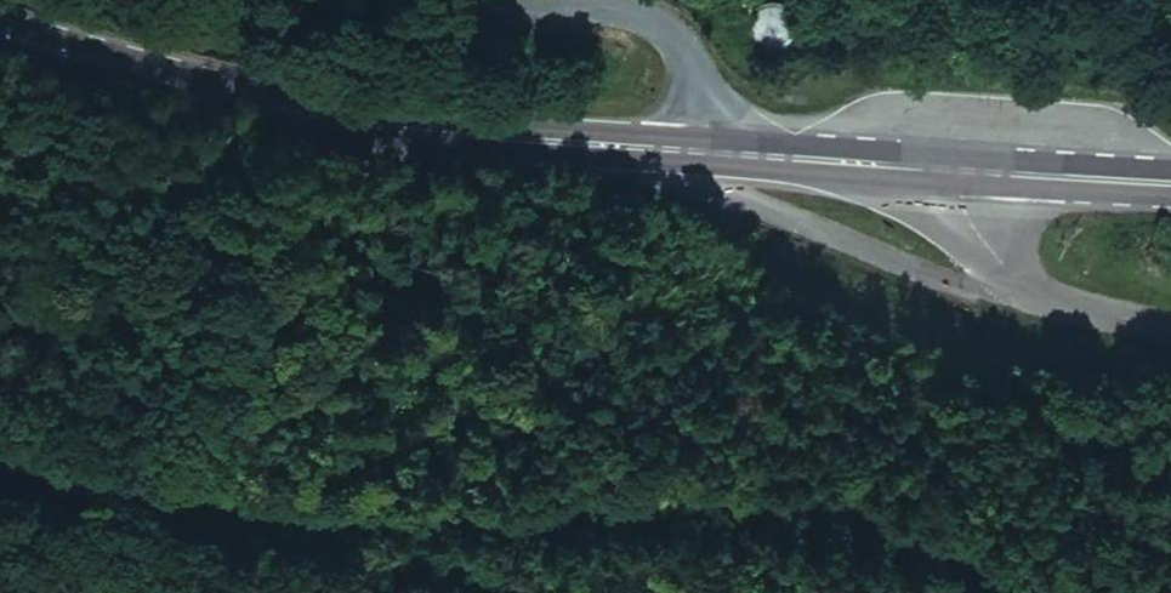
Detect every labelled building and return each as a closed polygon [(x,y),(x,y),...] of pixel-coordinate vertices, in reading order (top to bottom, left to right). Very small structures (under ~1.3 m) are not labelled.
[(780,6),(774,6),(771,7),(767,7),(760,9),(754,14),(748,20),(744,28),(744,34),(745,42),(749,51),(753,56),(759,60),(768,62),(776,66),(784,64),(791,61),(800,55),(804,45),(804,37),(802,26),(799,21),(794,15),(780,6)]
